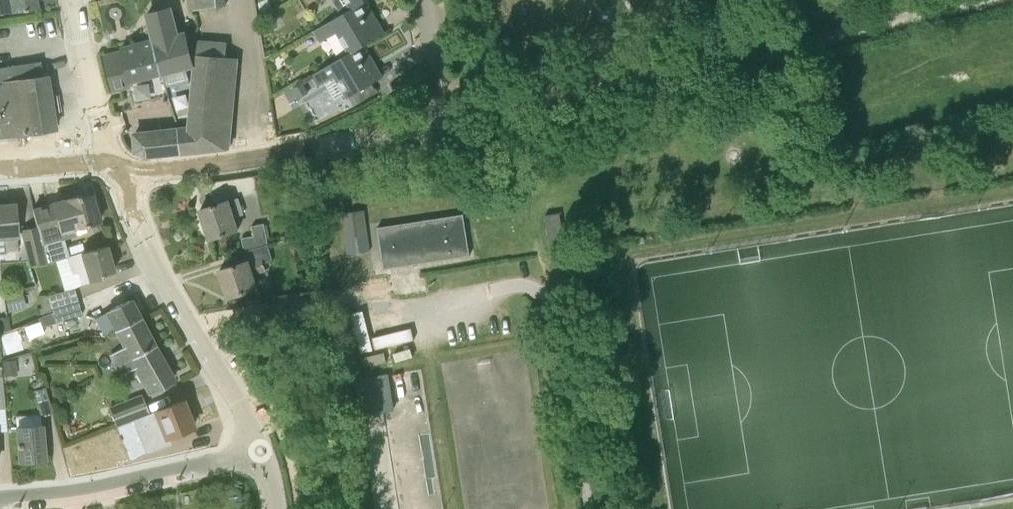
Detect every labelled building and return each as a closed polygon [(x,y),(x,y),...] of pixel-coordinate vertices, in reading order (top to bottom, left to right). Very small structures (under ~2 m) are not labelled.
[(1,15),(36,8),(35,0),(0,0),(0,11),(1,15)] [(366,2),(368,0),(343,0),(350,10),(366,1),(366,2)] [(584,14),(593,8),(588,0),(576,0),(584,14)] [(378,22),(366,2),(366,1),(350,10),(350,11),(314,32),(320,42),(336,32),(349,54),(364,45),(364,46),(392,29),(391,28),(375,38),(369,28),(378,22)] [(183,33),(177,35),(171,9),(146,16),(161,74),(192,66),(183,33)] [(112,87),(161,74),(152,41),(121,49),(122,51),(104,55),(107,68),(112,87)] [(179,153),(229,147),(238,62),(222,60),(222,46),(199,43),(190,130),(177,131),(179,153)] [(376,66),(364,46),(364,45),(349,54),(311,76),(318,86),(335,76),(348,98),(374,82),(367,72),(376,66)] [(0,68),(0,139),(54,131),(51,113),(59,111),(57,95),(49,96),(45,76),(42,77),(39,62),(0,68)] [(309,92),(303,82),(285,92),(290,100),(296,96),(298,99),(309,92)] [(146,157),(179,153),(177,131),(134,134),(136,152),(146,157)] [(32,211),(37,228),(47,263),(67,257),(61,240),(77,235),(76,229),(99,222),(91,196),(80,199),(79,196),(51,204),(51,206),(32,211)] [(234,217),(243,214),(238,199),(229,202),(228,201),(200,210),(209,239),(238,229),(234,217)] [(18,249),(14,204),(0,206),(0,236),(4,236),(6,250),(18,249)] [(343,213),(349,254),(370,251),(364,210),(343,213)] [(545,215),(551,249),(564,247),(565,247),(559,213),(545,215)] [(463,214),(377,227),(384,269),(470,255),(463,214)] [(252,225),(254,235),(256,248),(268,244),(264,223),(252,225)] [(41,265),(46,264),(37,228),(21,233),(31,268),(41,265)] [(256,248),(254,235),(242,238),(245,251),(256,248)] [(266,270),(263,262),(272,259),(268,244),(256,248),(245,251),(248,261),(219,271),(228,298),(257,288),(252,275),(266,270)] [(67,257),(72,274),(77,272),(81,284),(103,278),(102,275),(113,272),(106,245),(81,253),(67,257)] [(48,297),(51,309),(78,302),(74,290),(63,293),(48,297)] [(22,291),(4,296),(8,313),(26,309),(22,291)] [(51,309),(48,297),(39,299),(42,308),(38,309),(40,316),(52,313),(51,309)] [(117,329),(140,318),(130,299),(108,311),(94,319),(104,338),(118,330),(117,329)] [(55,322),(81,315),(78,302),(51,309),(52,313),(55,322)] [(41,327),(55,322),(52,313),(38,318),(41,327)] [(8,315),(0,317),(0,332),(10,330),(8,315)] [(173,379),(154,344),(140,318),(117,329),(118,330),(125,345),(111,352),(122,373),(138,366),(150,391),(173,379)] [(18,375),(16,359),(2,360),(4,376),(18,375)] [(391,368),(358,376),(367,411),(400,402),(391,368)] [(30,381),(33,392),(45,388),(42,377),(30,381)] [(41,418),(53,414),(45,388),(33,392),(41,418)] [(138,417),(149,413),(142,395),(110,408),(117,426),(123,423),(138,417)] [(149,413),(138,417),(141,425),(135,427),(145,453),(170,444),(167,438),(174,435),(192,428),(190,423),(194,422),(190,413),(187,415),(181,400),(149,413)] [(45,459),(43,439),(42,426),(15,428),(16,442),(18,461),(45,459)]
